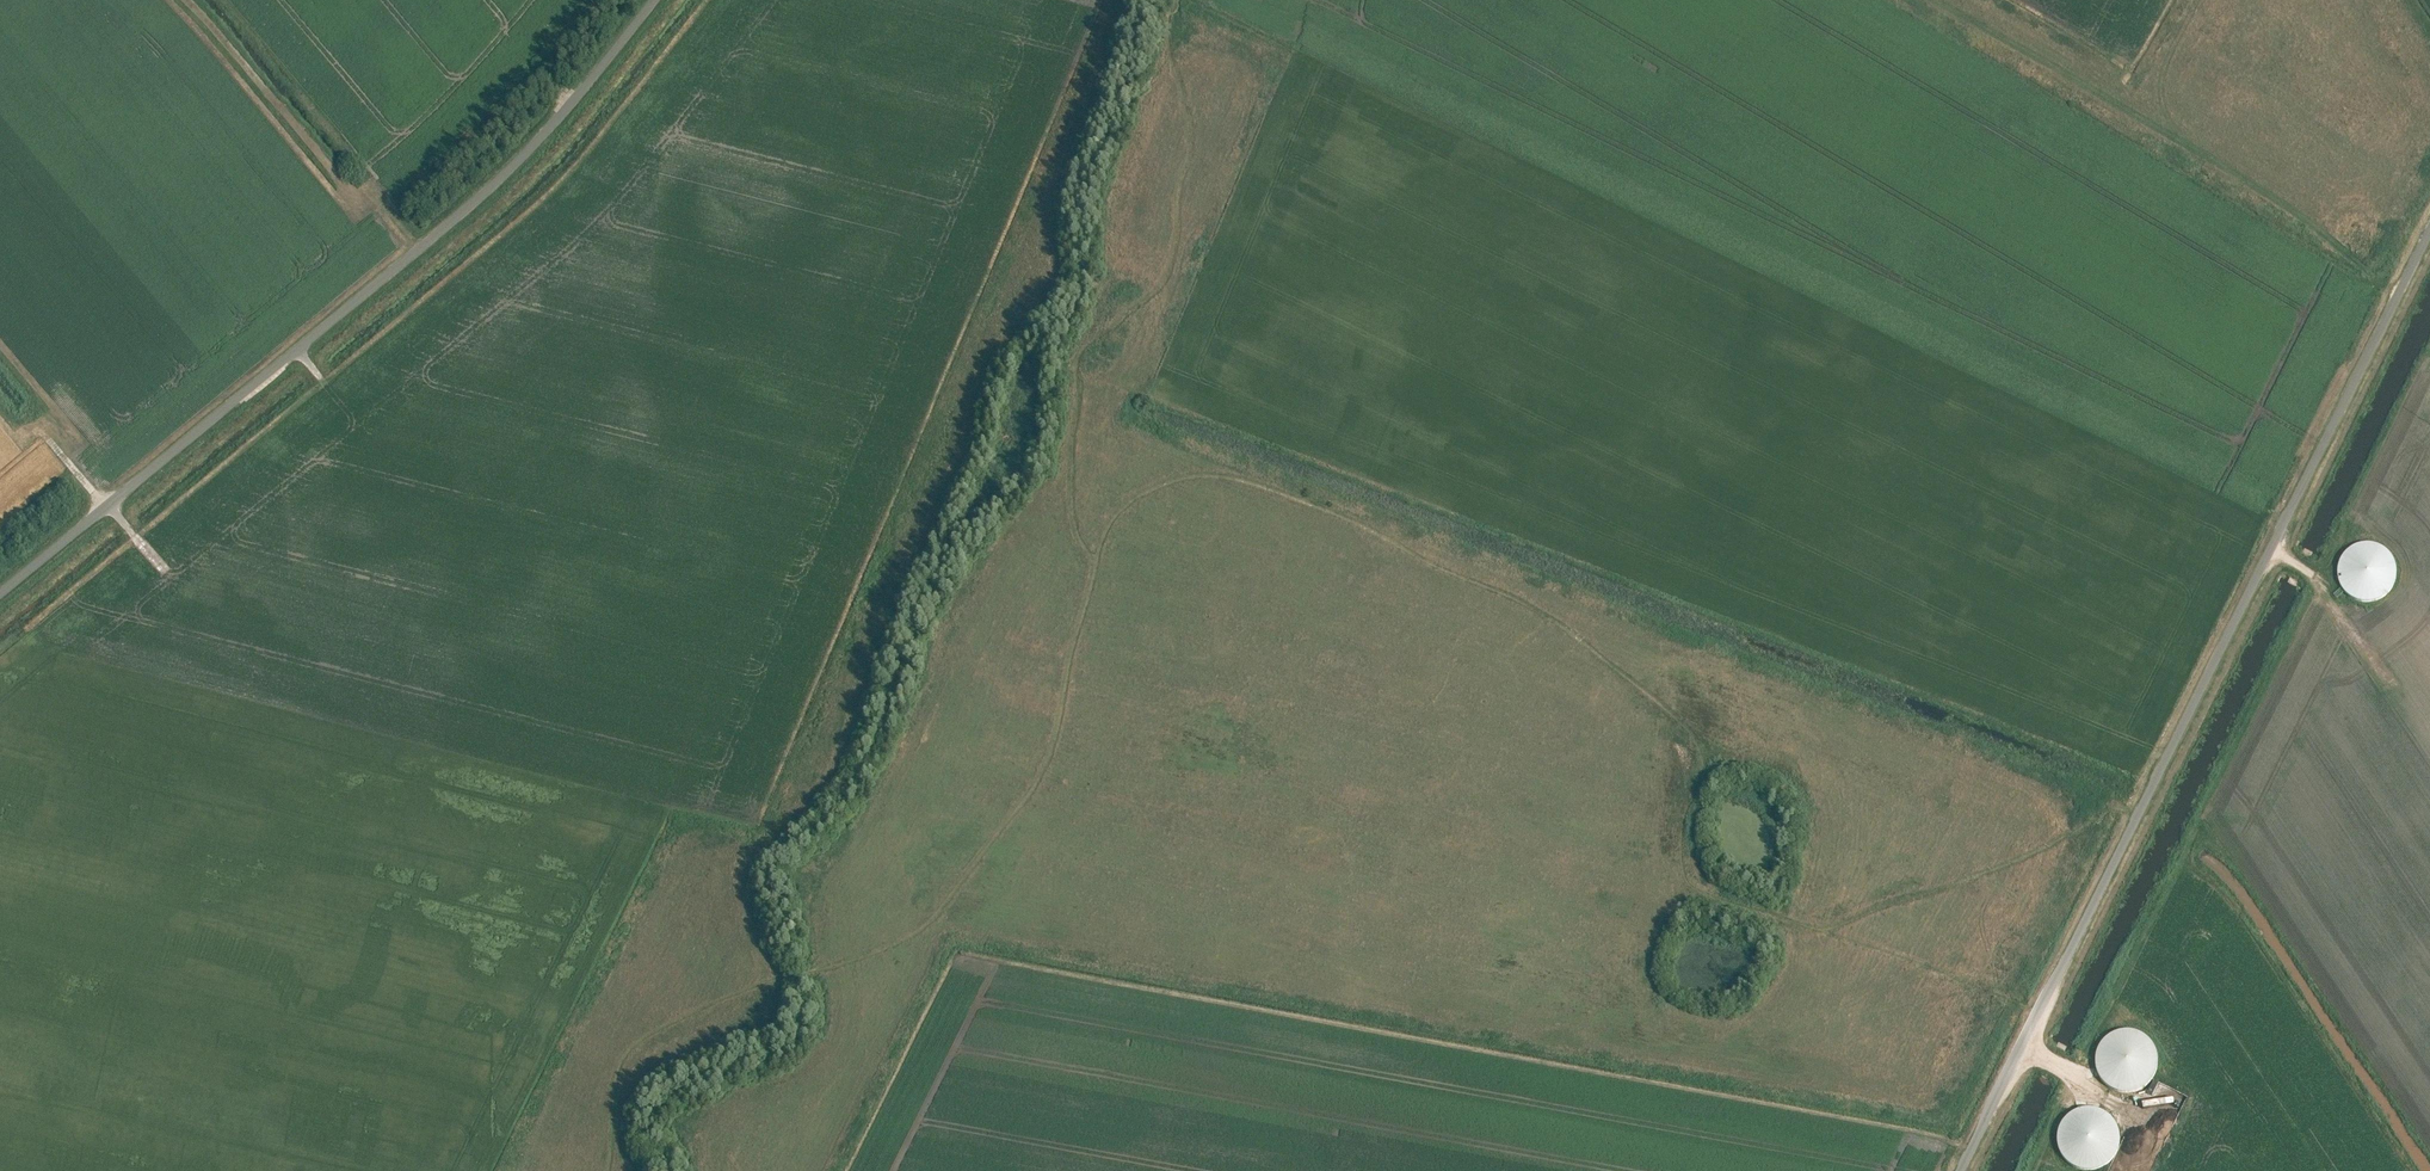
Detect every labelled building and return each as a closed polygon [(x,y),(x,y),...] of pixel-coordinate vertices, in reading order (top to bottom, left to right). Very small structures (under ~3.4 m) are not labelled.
[(560,108),(578,89),(571,83),(554,102),(560,108)] [(2365,602),(2370,602),(2375,601),(2381,599),(2386,596),(2391,591),(2395,586),(2397,580),(2398,570),(2398,565),(2396,559),(2393,555),(2390,551),(2385,547),(2381,545),(2376,543),(2371,542),(2367,542),(2362,542),(2357,543),(2352,546),(2348,549),(2344,552),(2341,557),(2339,562),(2338,568),(2337,573),(2338,579),(2340,584),(2343,589),(2346,593),(2350,596),(2355,599),(2360,601),(2365,602)] [(2158,1065),(2158,1062),(2158,1059),(2157,1056),(2157,1054),(2156,1051),(2155,1049),(2154,1046),(2152,1044),(2151,1042),(2149,1040),(2147,1038),(2145,1036),(2142,1035),(2140,1033),(2137,1032),(2135,1031),(2132,1031),(2129,1031),(2127,1030),(2124,1031),(2121,1031),(2118,1031),(2116,1032),(2113,1033),(2111,1035),(2109,1036),(2106,1038),(2104,1040),(2103,1042),(2101,1044),(2099,1046),(2098,1049),(2097,1051),(2096,1054),(2096,1056),(2095,1059),(2095,1062),(2095,1064),(2096,1067),(2096,1070),(2097,1073),(2098,1075),(2099,1077),(2101,1080),(2103,1082),(2104,1084),(2106,1086),(2109,1087),(2111,1089),(2113,1090),(2116,1091),(2118,1092),(2121,1093),(2124,1093),(2127,1093),(2129,1093),(2132,1093),(2135,1092),(2137,1091),(2140,1090),(2142,1089),(2145,1087),(2147,1086),(2149,1084),(2151,1082),(2152,1080),(2154,1077),(2155,1075),(2156,1072),(2157,1070),(2157,1067),(2158,1065)] [(2057,1137),(2057,1139),(2057,1142),(2058,1145),(2058,1148),(2059,1150),(2060,1153),(2061,1155),(2063,1157),(2064,1160),(2066,1162),(2068,1163),(2070,1165),(2073,1167),(2075,1168),(2078,1169),(2080,1170),(2083,1170),(2086,1170),(2088,1170),(2091,1170),(2094,1170),(2097,1170),(2099,1169),(2102,1168),(2104,1167),(2106,1165),(2109,1163),(2111,1162),(2112,1160),(2114,1157),(2116,1155),(2117,1153),(2118,1150),(2119,1148),(2119,1145),(2120,1142),(2120,1139),(2120,1137),(2119,1134),(2119,1131),(2118,1129),(2117,1126),(2116,1124),(2114,1121),(2112,1119),(2111,1117),(2109,1115),(2106,1114),(2104,1112),(2102,1111),(2099,1110),(2097,1109),(2094,1109),(2091,1108),(2088,1108),(2086,1108),(2083,1109),(2080,1109),(2078,1110),(2075,1111),(2073,1112),(2070,1114),(2068,1115),(2066,1117),(2064,1119),(2063,1121),(2061,1124),(2060,1126),(2059,1129),(2058,1131),(2058,1134),(2057,1137)]
